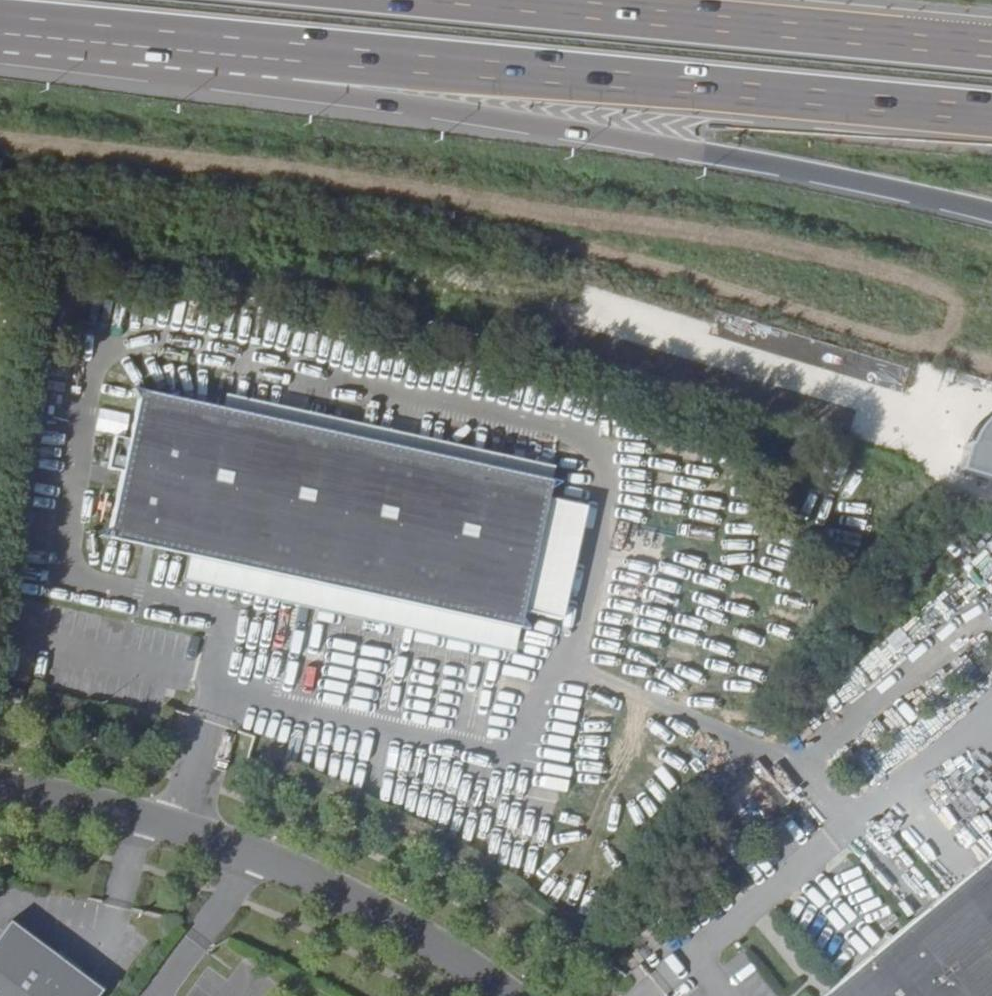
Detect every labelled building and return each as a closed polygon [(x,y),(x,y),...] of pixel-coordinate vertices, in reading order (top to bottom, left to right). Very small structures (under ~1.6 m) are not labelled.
[(221,412),(549,483),(555,454),(227,382),(221,412)] [(549,483),(221,412),(129,393),(138,406),(129,444),(126,459),(122,478),(109,536),(98,543),(189,562),(517,633),(525,634),(519,625),(521,614),(546,501),(548,491),(557,485),(549,483)] [(991,416),(982,426),(974,439),(964,467),(991,475),(991,416)] [(115,441),(107,474),(122,478),(126,459),(129,444),(115,441)] [(546,501),(521,614),(560,623),(584,510),(546,501)] [(189,562),(184,590),(512,660),(517,633),(189,562)] [(0,689),(0,690),(0,700),(20,701),(22,691),(0,689)] [(841,980),(854,995),(991,995),(991,855),(841,980)] [(64,951),(17,915),(0,938),(0,995),(102,995),(110,985),(87,967),(64,951)] [(69,944),(64,951),(87,967),(92,961),(69,944)] [(841,980),(822,995),(854,995),(841,980)]
